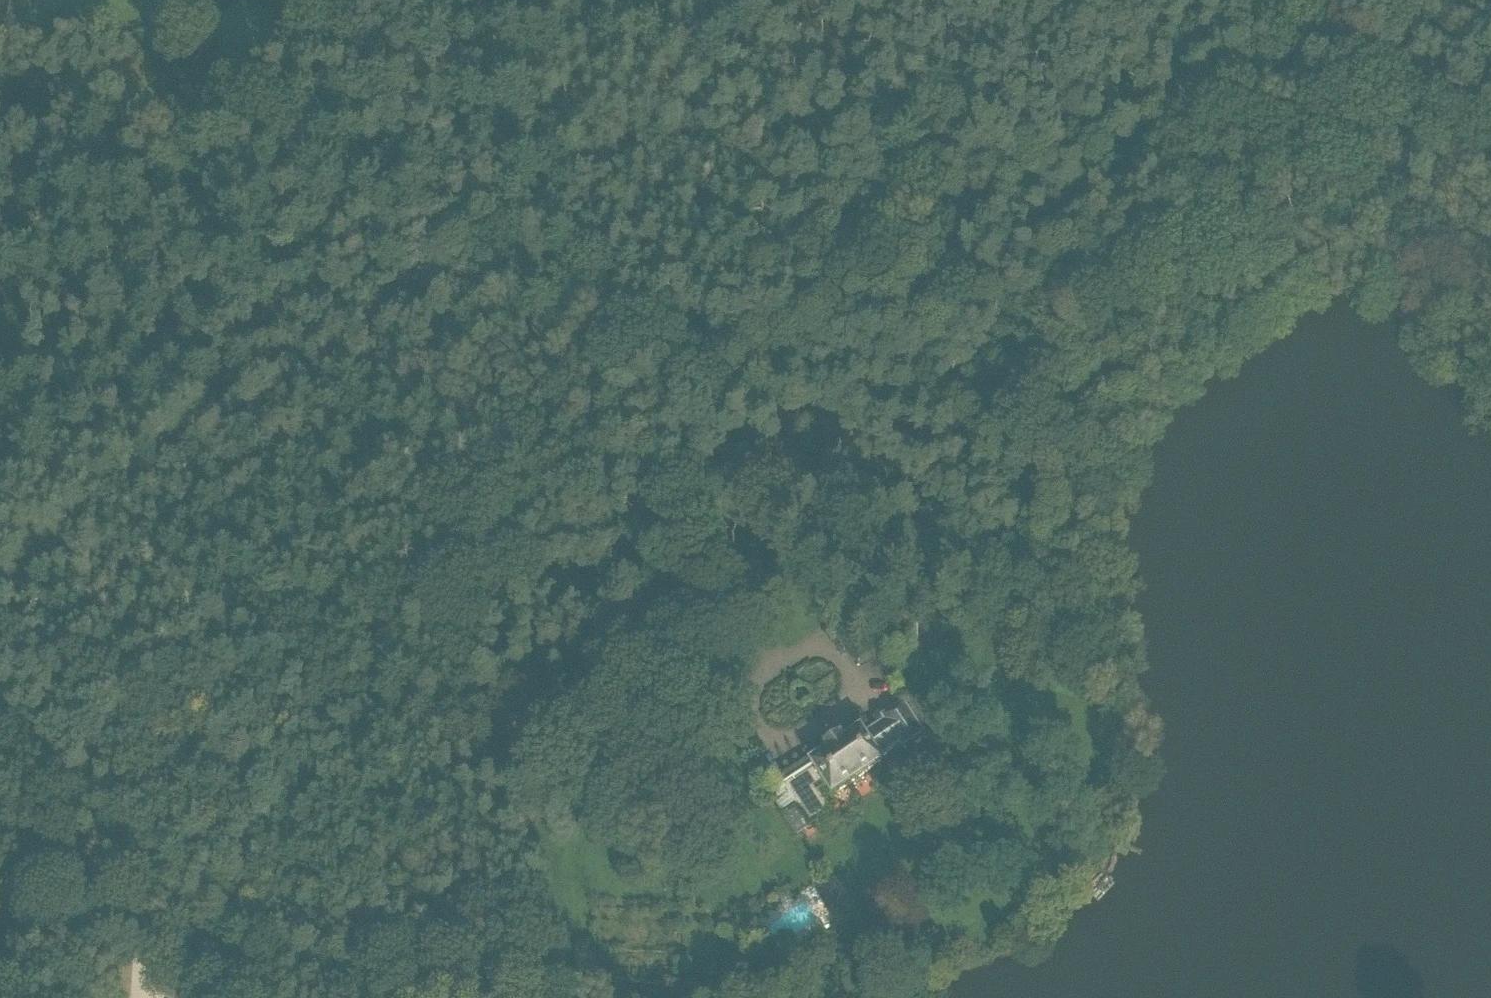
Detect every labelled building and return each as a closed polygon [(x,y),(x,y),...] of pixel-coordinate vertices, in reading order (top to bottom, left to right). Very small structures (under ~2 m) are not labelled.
[(810,763),(812,766),(769,794),(784,816),(797,807),(810,826),(830,813),(817,792),(825,786),(831,795),(882,762),(878,757),(900,743),(902,746),(922,733),(903,704),(883,717),(885,721),(864,736),(860,730),(843,741),(839,735),(823,746),(827,752),(810,763)] [(769,916),(785,948),(819,931),(803,899),(769,916)]
